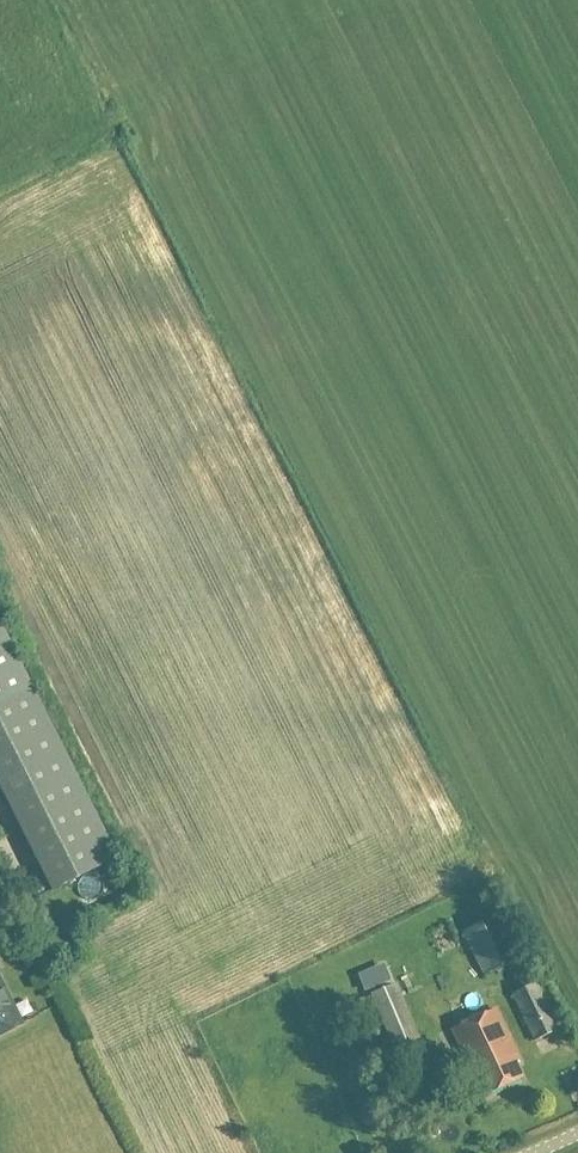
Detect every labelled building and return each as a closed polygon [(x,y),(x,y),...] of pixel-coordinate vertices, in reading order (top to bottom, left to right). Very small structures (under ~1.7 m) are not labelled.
[(115,858),(0,631),(0,799),(47,892),(115,858)] [(462,933),(483,977),(520,958),(501,914),(462,933)] [(398,984),(370,995),(403,1076),(429,1065),(398,984)] [(538,984),(512,996),(534,1043),(559,1032),(538,984)] [(19,1025),(0,988),(0,1034),(19,1025)] [(345,1006),(357,1045),(380,1036),(367,999),(345,1006)] [(472,1079),(478,1077),(486,1095),(523,1079),(516,1063),(519,1061),(498,1012),(452,1032),(472,1079)]
